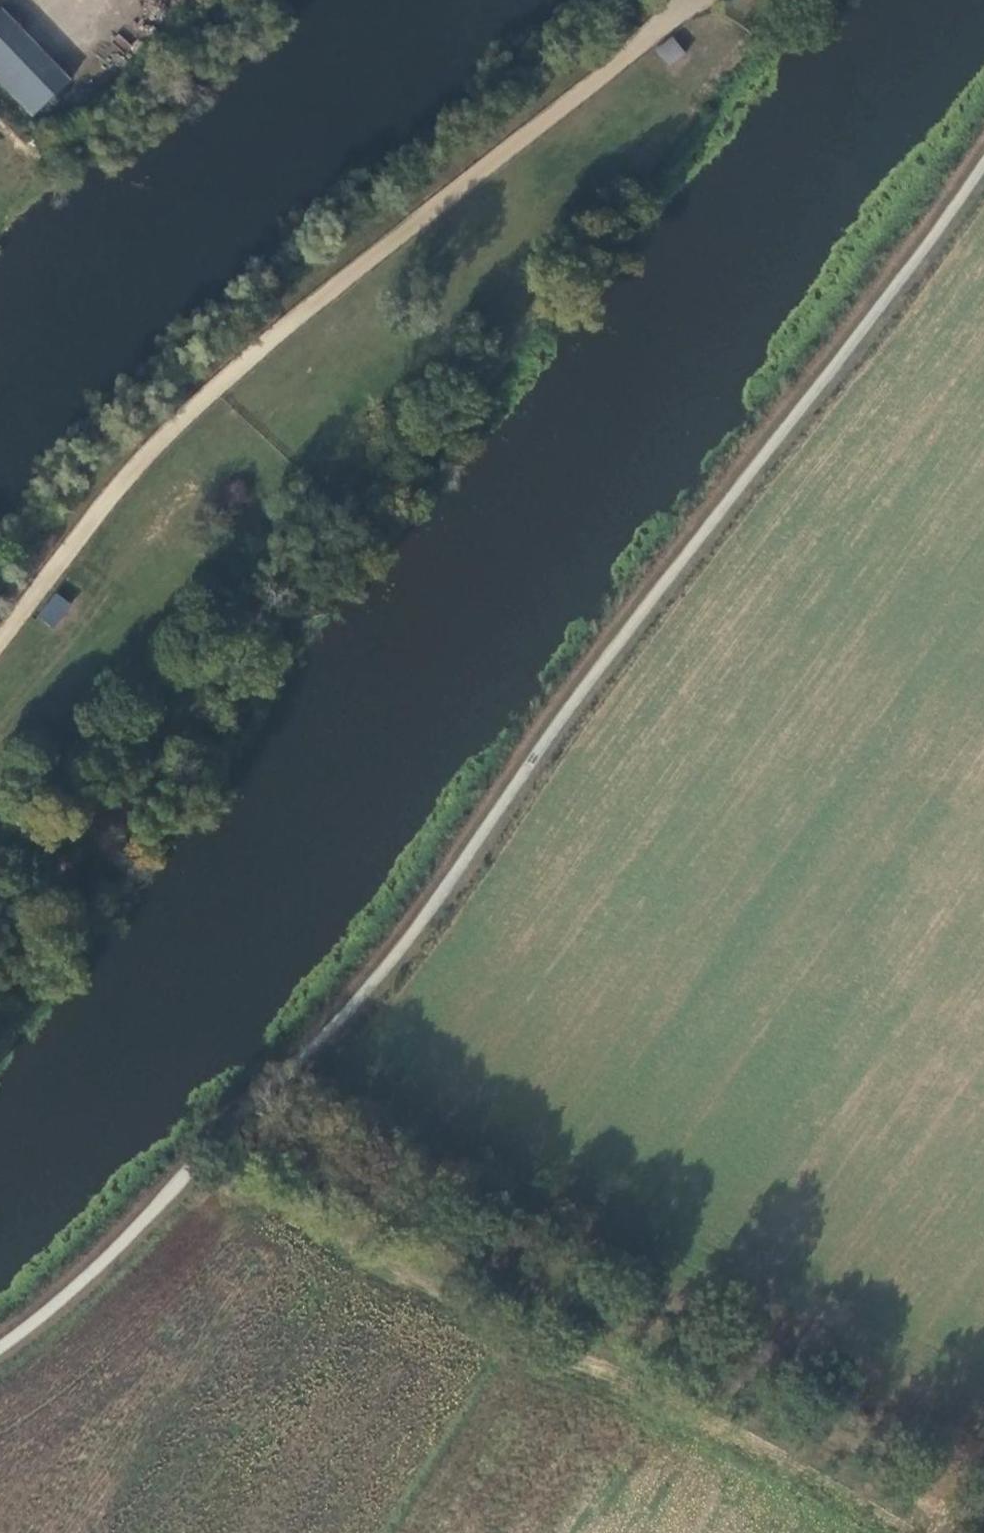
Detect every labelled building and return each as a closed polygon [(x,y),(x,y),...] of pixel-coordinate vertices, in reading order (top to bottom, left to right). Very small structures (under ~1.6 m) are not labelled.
[(30,109),(62,77),(0,14),(0,78),(30,109)] [(37,619),(55,629),(70,602),(52,592),(37,619)]
